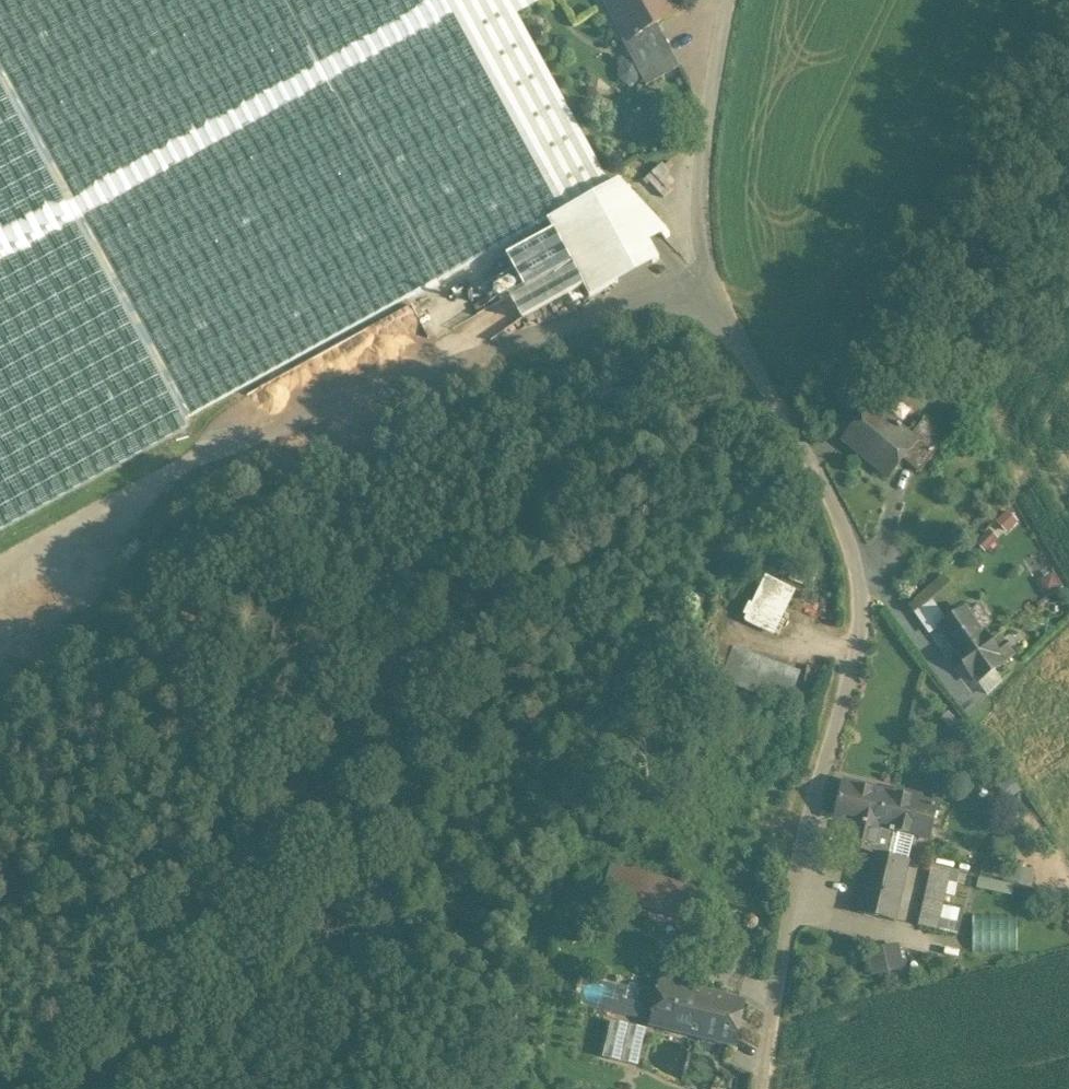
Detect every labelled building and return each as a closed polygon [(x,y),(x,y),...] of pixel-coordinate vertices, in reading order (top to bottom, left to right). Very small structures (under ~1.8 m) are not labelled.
[(190,428),(185,419),(611,186),(518,15),(510,0),(0,0),(0,533),(190,428)] [(541,0),(510,0),(518,15),(542,1),(541,0)] [(670,0),(607,0),(628,39),(629,40),(657,25),(677,14),(670,0)] [(657,25),(629,40),(628,39),(622,42),(647,86),(680,68),(657,25)] [(555,231),(507,257),(525,289),(572,263),(555,231)] [(579,289),(569,294),(573,302),(583,297),(579,289)] [(898,427),(872,406),(864,416),(850,433),(845,440),(890,476),(903,459),(917,442),(911,437),(901,429),(902,427),(900,425),(898,427)] [(840,425),(850,433),(864,416),(854,408),(840,425)] [(948,439),(925,420),(911,437),(917,442),(903,459),(921,473),(948,439)] [(770,579),(749,624),(776,637),(797,592),(770,579)] [(934,581),(908,604),(914,611),(940,588),(934,581)] [(926,608),(940,628),(960,614),(946,594),(926,608)] [(969,612),(967,609),(960,614),(940,628),(966,664),(992,645),(991,644),(982,630),(993,622),(980,604),(969,612)] [(1001,637),(991,644),(992,645),(966,664),(978,681),(997,668),(1014,655),(1001,637)] [(734,650),(714,642),(702,675),(722,683),(734,650)] [(783,668),(734,650),(722,683),(771,701),(783,668)] [(978,681),(989,698),(1007,681),(997,668),(978,681)] [(886,793),(847,784),(847,783),(845,783),(837,817),(850,820),(847,834),(851,836),(849,847),(873,853),(889,856),(890,856),(895,830),(881,827),(889,793),(886,792),(886,793)] [(908,793),(904,796),(904,797),(889,793),(881,827),(895,830),(890,856),(908,860),(914,835),(927,838),(933,809),(935,809),(936,805),(919,801),(919,800),(917,796),(908,793)] [(889,856),(873,853),(859,913),(895,921),(909,860),(908,860),(890,856),(889,856)] [(1031,886),(1034,868),(981,860),(977,888),(1012,894),(1013,883),(1031,886)] [(648,875),(612,864),(602,894),(639,905),(648,875)] [(934,866),(921,926),(938,930),(951,870),(934,866)] [(675,883),(648,875),(639,905),(665,913),(669,900),(675,883)] [(682,904),(669,900),(665,913),(678,917),(682,904)] [(977,920),(977,945),(1020,945),(1020,920),(977,920)] [(871,949),(875,974),(906,968),(901,944),(871,949)] [(642,989),(581,974),(574,1004),(635,1018),(642,989)] [(746,1002),(661,981),(650,1024),(736,1044),(746,1002)] [(647,1030),(612,1022),(603,1058),(639,1066),(647,1030)]
